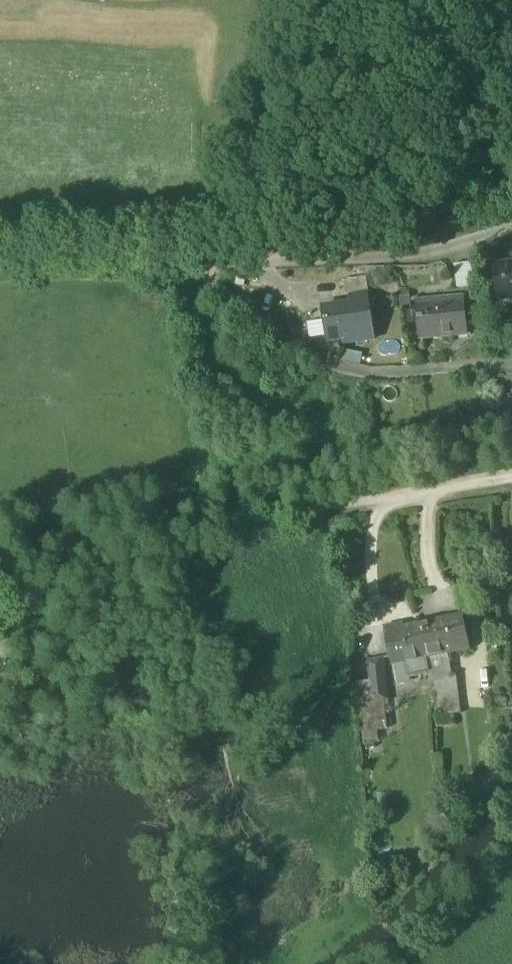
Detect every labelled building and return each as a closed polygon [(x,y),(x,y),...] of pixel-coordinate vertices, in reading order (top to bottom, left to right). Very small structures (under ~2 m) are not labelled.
[(455,269),(458,292),(480,289),(477,266),(455,269)] [(493,272),(498,303),(511,301),(511,269),(493,272)] [(347,288),(348,298),(369,295),(367,286),(347,288)] [(356,339),(357,343),(375,341),(369,298),(351,301),(352,308),(323,312),(328,343),(356,339)] [(417,309),(420,341),(469,337),(465,300),(438,303),(438,307),(417,309)] [(463,616),(420,625),(427,658),(447,654),(470,649),(463,616)] [(385,628),(393,665),(426,658),(427,658),(420,625),(403,629),(402,625),(385,628)] [(429,673),(430,679),(452,676),(447,654),(427,658),(426,658),(429,673)] [(429,673),(426,658),(393,665),(396,684),(408,681),(407,677),(429,673)] [(367,661),(372,704),(387,701),(382,659),(367,661)] [(430,679),(435,716),(460,713),(456,676),(452,676),(430,679)]
